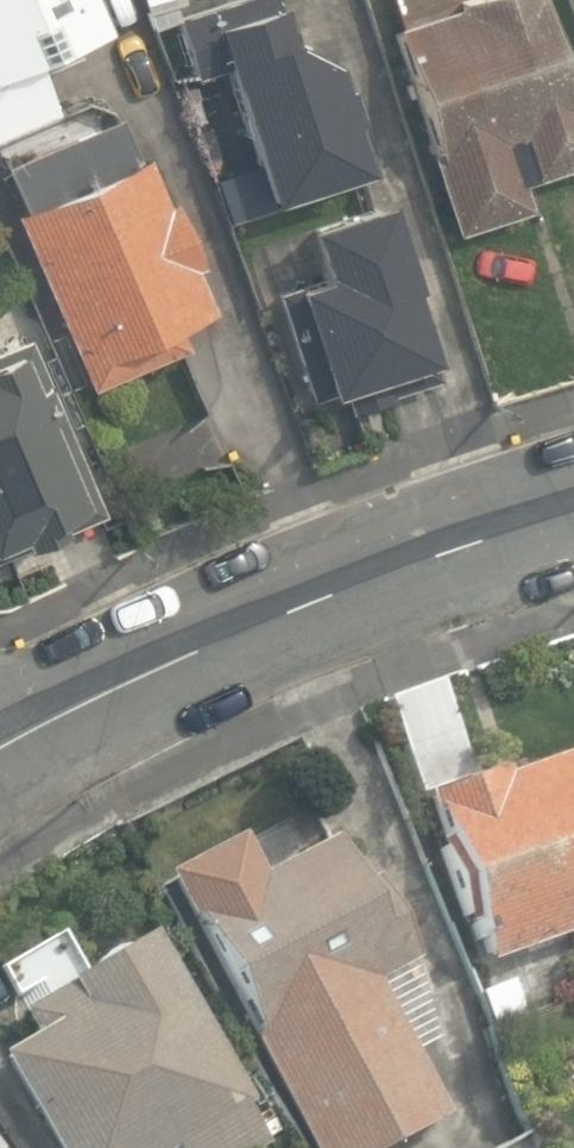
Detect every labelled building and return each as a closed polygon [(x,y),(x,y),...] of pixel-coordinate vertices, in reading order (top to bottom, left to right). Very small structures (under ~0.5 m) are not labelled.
[(70,114),(52,71),(86,56),(79,41),(104,30),(92,0),(0,0),(0,144),(70,114)] [(265,202),(366,169),(350,120),(357,117),(346,83),(340,85),(333,62),(286,42),(273,0),(225,0),(175,16),(194,78),(221,68),(265,202)] [(456,230),(528,207),(521,183),(573,166),(573,101),(542,0),(456,0),(457,5),(392,26),(456,230)] [(12,214),(86,388),(186,346),(178,327),(213,312),(194,268),(202,264),(176,201),(167,205),(146,156),(138,159),(119,116),(57,142),(53,134),(33,143),(37,150),(4,164),(23,209),(12,214)] [(276,290),(310,398),(431,359),(408,289),(413,287),(384,198),(308,229),(321,274),(276,290)] [(17,537),(21,547),(98,515),(26,337),(0,348),(0,544),(17,537)] [(492,962),(573,931),(573,748),(506,773),(503,766),(475,776),(439,681),(439,680),(393,697),(492,962)] [(313,1147),(388,1147),(448,1116),(376,980),(417,958),(373,876),(362,882),(337,835),(264,873),(242,833),(167,872),(313,1147)] [(268,1143),(146,933),(88,968),(64,982),(66,985),(27,1008),(22,1011),(33,1031),(0,1050),(0,1055),(54,1147),(260,1147),(268,1143)] [(481,993),(496,1031),(529,1018),(513,980),(481,993)] [(531,1137),(509,1147),(536,1147),(531,1137)]
